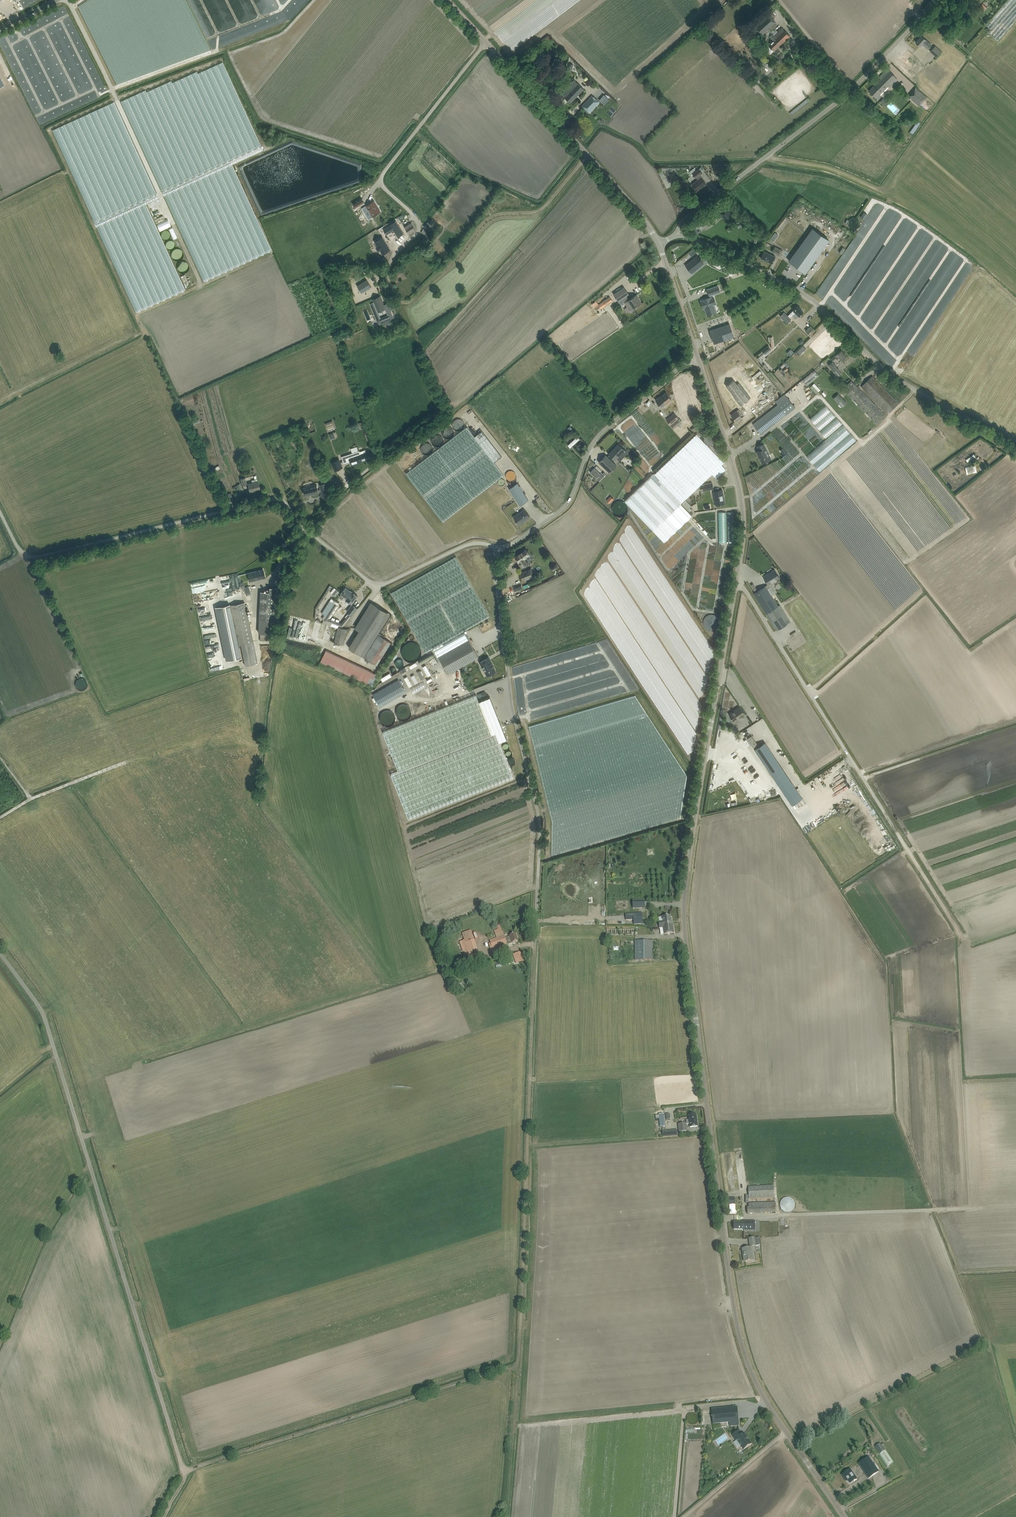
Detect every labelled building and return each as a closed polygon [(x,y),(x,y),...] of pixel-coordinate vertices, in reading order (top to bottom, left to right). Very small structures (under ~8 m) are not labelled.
[(988,32),(998,41),(1015,20),(1015,0),(1015,1),(1015,0),(1007,0),(986,24),(991,29),(988,32)] [(765,9),(753,20),(758,25),(754,29),(758,34),(760,33),(762,35),(768,30),(769,32),(777,25),(775,23),(773,21),(775,19),(773,18),(776,16),(771,11),(769,13),(765,9)] [(774,34),(772,33),(771,34),(781,44),(790,36),(786,32),(782,27),(774,34)] [(771,53),(781,44),(771,34),(769,36),(773,40),(765,48),(771,53)] [(922,35),(916,42),(919,45),(921,43),(928,49),(932,45),(922,35)] [(936,57),(941,51),(935,45),(930,51),(936,57)] [(920,60),(912,53),(909,49),(898,61),(909,72),(920,60)] [(764,57),(760,60),(764,65),(765,65),(768,62),(764,57)] [(881,96),(879,93),(888,84),(891,86),(897,79),(895,77),(887,69),(880,77),(881,79),(869,91),(878,99),(881,96)] [(564,96),(571,102),(584,88),(575,79),(565,89),(568,92),(564,96)] [(915,87),(910,93),(912,94),(909,97),(919,106),(926,97),(915,87)] [(590,113),(599,102),(600,102),(592,95),(582,106),(590,113)] [(918,121),(914,131),(917,133),(922,123),(918,121)] [(695,172),(694,171),(690,173),(691,175),(693,173),(696,177),(698,180),(692,184),(697,191),(706,184),(699,175),(702,172),(699,168),(695,172)] [(362,199),(358,202),(354,204),(356,208),(365,203),(362,199)] [(374,201),(366,206),(372,216),(379,212),(376,206),(377,205),(374,201)] [(720,213),(722,215),(721,215),(728,223),(735,218),(727,207),(720,213)] [(700,228),(708,222),(706,220),(708,219),(705,215),(698,221),(697,220),(689,225),(696,234),(701,230),(700,228)] [(394,230),(398,237),(404,233),(396,220),(390,224),(391,225),(384,229),(387,234),(394,230)] [(732,224),(728,229),(730,230),(733,226),(742,224),(741,221),(736,221),(737,223),(732,224)] [(428,222),(424,227),(429,231),(433,226),(431,225),(432,224),(428,222)] [(405,227),(409,234),(416,229),(411,223),(405,227)] [(813,228),(789,260),(806,272),(829,240),(813,228)] [(382,236),(375,241),(377,245),(377,246),(380,251),(380,250),(383,254),(387,251),(387,250),(390,248),(382,236)] [(783,250),(777,247),(775,246),(772,252),(780,255),(783,250)] [(761,258),(772,263),(775,256),(764,251),(761,258)] [(692,273),(704,263),(697,256),(686,265),(692,273)] [(361,292),(372,287),(367,279),(357,285),(361,292)] [(718,285),(706,289),(709,296),(721,292),(718,285)] [(624,287),(615,293),(613,294),(618,301),(622,299),(630,310),(641,303),(636,295),(628,300),(625,296),(629,294),(624,287)] [(379,325),(394,318),(388,303),(385,304),(381,295),(372,299),(373,302),(370,303),(379,325)] [(605,299),(598,304),(594,307),(597,311),(601,308),(601,309),(613,301),(610,296),(605,299)] [(711,297),(707,298),(702,300),(702,301),(701,301),(703,306),(705,305),(708,315),(712,314),(713,314),(712,313),(716,312),(713,303),(716,302),(714,296),(711,297)] [(790,318),(793,315),(795,318),(797,318),(803,311),(798,305),(788,316),(784,311),(780,315),(787,323),(791,319),(790,318)] [(730,323),(710,330),(714,344),(734,337),(730,323)] [(810,336),(810,335),(812,337),(814,335),(812,333),(816,330),(811,325),(805,331),(810,336)] [(804,352),(810,347),(807,344),(801,349),(804,352)] [(769,347),(759,355),(761,357),(765,353),(766,354),(771,350),(769,347)] [(842,350),(831,358),(833,361),(836,359),(837,359),(839,358),(842,360),(847,356),(842,350)] [(833,361),(828,364),(837,376),(841,372),(833,361)] [(819,369),(806,377),(809,382),(822,373),(819,369)] [(872,376),(869,379),(862,386),(870,395),(888,413),(899,403),(872,376)] [(733,380),(726,385),(734,396),(741,405),(751,398),(744,389),(742,390),(737,384),(733,380)] [(877,424),(886,415),(851,380),(842,388),(877,424)] [(819,392),(822,390),(816,382),(813,385),(819,392)] [(660,397),(659,397),(655,400),(662,407),(672,399),(666,392),(660,397)] [(838,393),(833,398),(842,407),(847,402),(838,393)] [(775,401),(778,405),(753,424),(761,434),(762,435),(796,408),(785,394),(775,401)] [(653,398),(649,401),(656,411),(660,408),(653,398)] [(813,417),(823,428),(839,415),(829,403),(813,417)] [(731,415),(736,422),(744,416),(739,409),(731,415)] [(680,423),(677,419),(679,418),(674,413),(666,420),(674,429),(680,423)] [(829,436),(845,421),(840,415),(824,430),(829,436)] [(465,416),(456,420),(459,428),(468,424),(465,416)] [(325,424),(328,432),(336,429),(332,421),(325,424)] [(704,431),(699,423),(691,429),(693,432),(697,429),(698,431),(700,430),(702,432),(704,431)] [(822,469),(860,439),(848,424),(810,453),(822,469)] [(448,435),(457,432),(454,425),(446,427),(448,435)] [(467,427),(406,474),(443,522),(504,475),(494,462),(502,456),(482,430),(474,436),(467,427)] [(579,459),(587,446),(574,430),(556,445),(576,472),(579,459)] [(696,434),(655,474),(625,501),(664,542),(692,515),(681,504),(684,501),(712,474),(716,478),(722,473),(726,469),(722,465),(724,463),(696,434)] [(764,443),(762,444),(757,446),(759,450),(757,451),(762,463),(771,458),(764,443)] [(618,444),(609,454),(612,457),(615,460),(617,458),(619,456),(622,459),(628,453),(625,450),(622,447),(618,444)] [(365,450),(360,452),(359,451),(342,457),(344,463),(347,462),(347,461),(350,460),(352,465),(360,463),(359,461),(374,456),(372,450),(368,452),(366,453),(365,450)] [(606,455),(599,462),(602,466),(609,472),(611,470),(616,465),(609,458),(606,455)] [(339,459),(331,463),(335,471),(343,467),(339,459)] [(969,466),(970,472),(981,470),(979,463),(969,466)] [(590,472),(599,480),(603,476),(594,468),(590,472)] [(252,480),(252,482),(248,483),(250,492),(260,489),(258,481),(257,478),(257,479),(252,480)] [(317,485),(308,487),(303,488),(303,491),(303,492),(304,492),(304,493),(305,496),(318,492),(321,491),(323,499),(330,498),(326,483),(319,484),(320,489),(318,490),(317,485)] [(517,483),(509,489),(520,505),(528,500),(517,483)] [(725,503),(722,490),(713,491),(715,505),(725,503)] [(226,499),(227,504),(234,502),(231,492),(224,494),(226,499)] [(686,500),(683,503),(682,504),(689,512),(691,510),(689,508),(691,506),(686,500)] [(517,521),(519,525),(530,517),(525,509),(514,517),(516,521),(517,522),(517,521)] [(731,510),(722,511),(722,540),(730,540),(730,539),(736,539),(736,510),(731,510)] [(526,562),(524,558),(530,554),(526,549),(515,556),(519,562),(521,565),(526,562)] [(505,559),(509,564),(516,560),(512,554),(505,559)] [(448,674),(479,657),(464,630),(489,616),(456,556),(391,593),(425,652),(432,648),(437,657),(438,656),(448,674)] [(522,581),(526,580),(534,576),(531,568),(519,573),(521,577),(520,578),(522,581)] [(248,573),(249,580),(265,577),(263,569),(248,573)] [(780,605),(779,606),(771,595),(775,592),(771,586),(772,585),(771,582),(780,577),(778,574),(775,570),(769,574),(768,573),(763,576),(768,584),(754,593),(756,597),(767,614),(777,630),(791,621),(780,605)] [(330,585),(315,608),(317,609),(332,587),(332,586),(330,585)] [(278,587),(274,587),(269,587),(269,591),(260,591),(259,618),(261,618),(260,640),(272,641),(273,618),(277,618),(278,587)] [(341,594),(339,596),(339,597),(342,599),(343,599),(344,597),(345,596),(347,598),(346,599),(351,604),(355,600),(358,596),(352,591),(351,592),(345,588),(341,593),(341,594)] [(330,601),(322,613),(326,616),(324,620),(342,627),(351,616),(349,614),(345,618),(341,623),(340,622),(329,618),(337,605),(330,601)] [(245,665),(257,663),(244,602),(230,605),(238,644),(241,644),(245,665)] [(349,647),(361,655),(364,657),(389,615),(371,602),(355,628),(359,630),(349,647)] [(230,604),(215,607),(226,660),(241,657),(230,604)] [(347,611),(351,615),(357,608),(352,604),(347,611)] [(338,627),(334,642),(343,645),(347,629),(338,627)] [(391,642),(379,634),(364,657),(377,665),(391,642)] [(373,672),(326,649),(320,662),(372,686),(378,675),(373,672)] [(496,671),(492,664),(489,657),(479,662),(487,676),(496,671)] [(379,705),(405,691),(399,680),(373,694),(379,705)] [(409,818),(513,777),(499,742),(507,739),(490,697),(479,701),(476,694),(383,732),(398,771),(391,774),(409,818)] [(729,714),(734,721),(744,714),(740,706),(729,714)] [(747,738),(792,805),(802,798),(764,742),(759,746),(751,736),(747,738)] [(633,908),(645,908),(645,900),(633,900),(633,908)] [(634,923),(643,923),(642,913),(626,914),(626,919),(634,919),(634,923)] [(659,921),(659,923),(659,924),(660,929),(660,928),(661,934),(664,934),(674,933),(673,923),(672,924),(671,916),(666,917),(663,917),(659,917),(659,921)] [(467,942),(461,944),(464,956),(467,955),(468,960),(479,956),(478,952),(475,940),(474,940),(471,931),(464,933),(467,942)] [(490,940),(492,948),(494,953),(508,948),(506,944),(507,944),(507,945),(518,941),(516,934),(510,936),(505,938),(504,935),(490,940)] [(635,960),(648,960),(653,960),(653,941),(635,941),(635,960)] [(517,957),(515,958),(517,964),(524,961),(522,956),(521,953),(517,954),(516,953),(516,954),(517,957)] [(457,980),(451,982),(456,992),(461,989),(457,980)] [(686,1124),(681,1124),(678,1125),(679,1132),(687,1131),(687,1124),(689,1124),(690,1127),(698,1126),(696,1115),(688,1116),(689,1120),(686,1120),(686,1124)] [(773,1185),(753,1186),(748,1187),(749,1199),(774,1197),(773,1185)] [(781,1202),(780,1203),(780,1204),(780,1205),(780,1207),(781,1209),(783,1211),(785,1212),(788,1212),(790,1212),(792,1211),(794,1210),(795,1208),(795,1207),(795,1206),(795,1205),(795,1202),(794,1200),(792,1199),(790,1198),(788,1197),(786,1197),(784,1198),(782,1200),(781,1201),(781,1202)] [(775,1203),(774,1203),(749,1204),(749,1208),(747,1208),(747,1214),(776,1213),(775,1203)] [(755,1230),(755,1221),(744,1221),(744,1222),(734,1222),(734,1229),(744,1230),(755,1230)] [(743,1255),(744,1255),(745,1262),(753,1260),(751,1247),(742,1249),(743,1255)] [(729,1422),(729,1423),(730,1426),(739,1425),(737,1407),(712,1409),(713,1424),(729,1422)] [(738,1442),(743,1450),(752,1444),(744,1433),(742,1434),(739,1430),(732,1435),(737,1443),(738,1442)] [(894,1462),(885,1450),(879,1454),(888,1466),(894,1462)] [(869,1479),(879,1471),(869,1457),(859,1464),(869,1479)] [(848,1480),(850,1484),(857,1479),(850,1469),(842,1475),(846,1481),(848,1480)]
